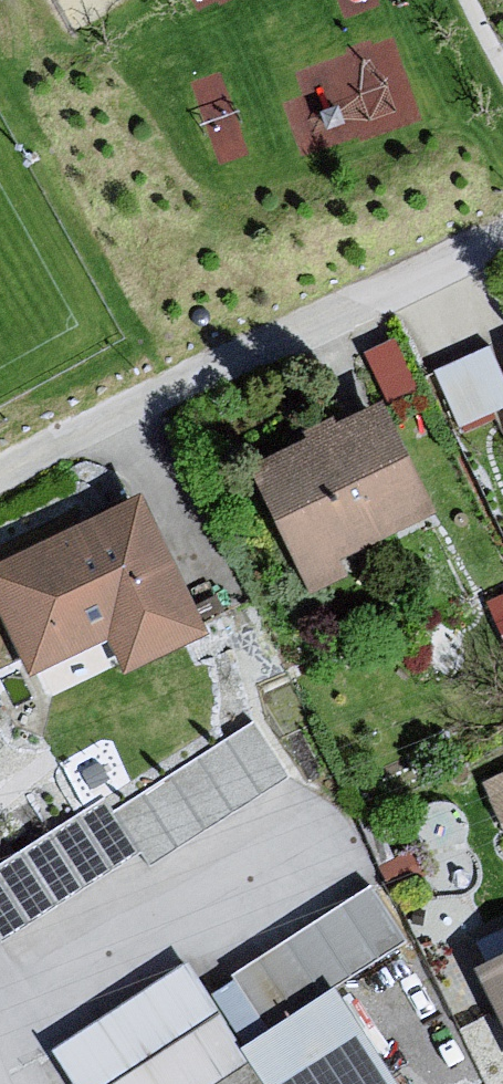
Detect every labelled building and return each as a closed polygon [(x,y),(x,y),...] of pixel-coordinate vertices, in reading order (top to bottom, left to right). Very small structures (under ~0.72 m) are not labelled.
[(405,329),(371,338),(384,388),(418,379),(405,329)] [(502,404),(502,364),(496,342),(441,360),(459,418),(502,404)] [(375,416),(240,479),(295,600),(431,531),(375,416)] [(0,561),(0,654),(19,690),(95,646),(113,684),(195,646),(132,505),(0,561)] [(0,865),(0,943),(1,945),(141,855),(151,870),(292,780),(254,721),(114,810),(106,797),(0,865)] [(460,977),(502,1060),(502,955),(460,977)] [(43,1059),(58,1083),(381,1083),(326,995),(230,1056),(179,972),(43,1059)]
